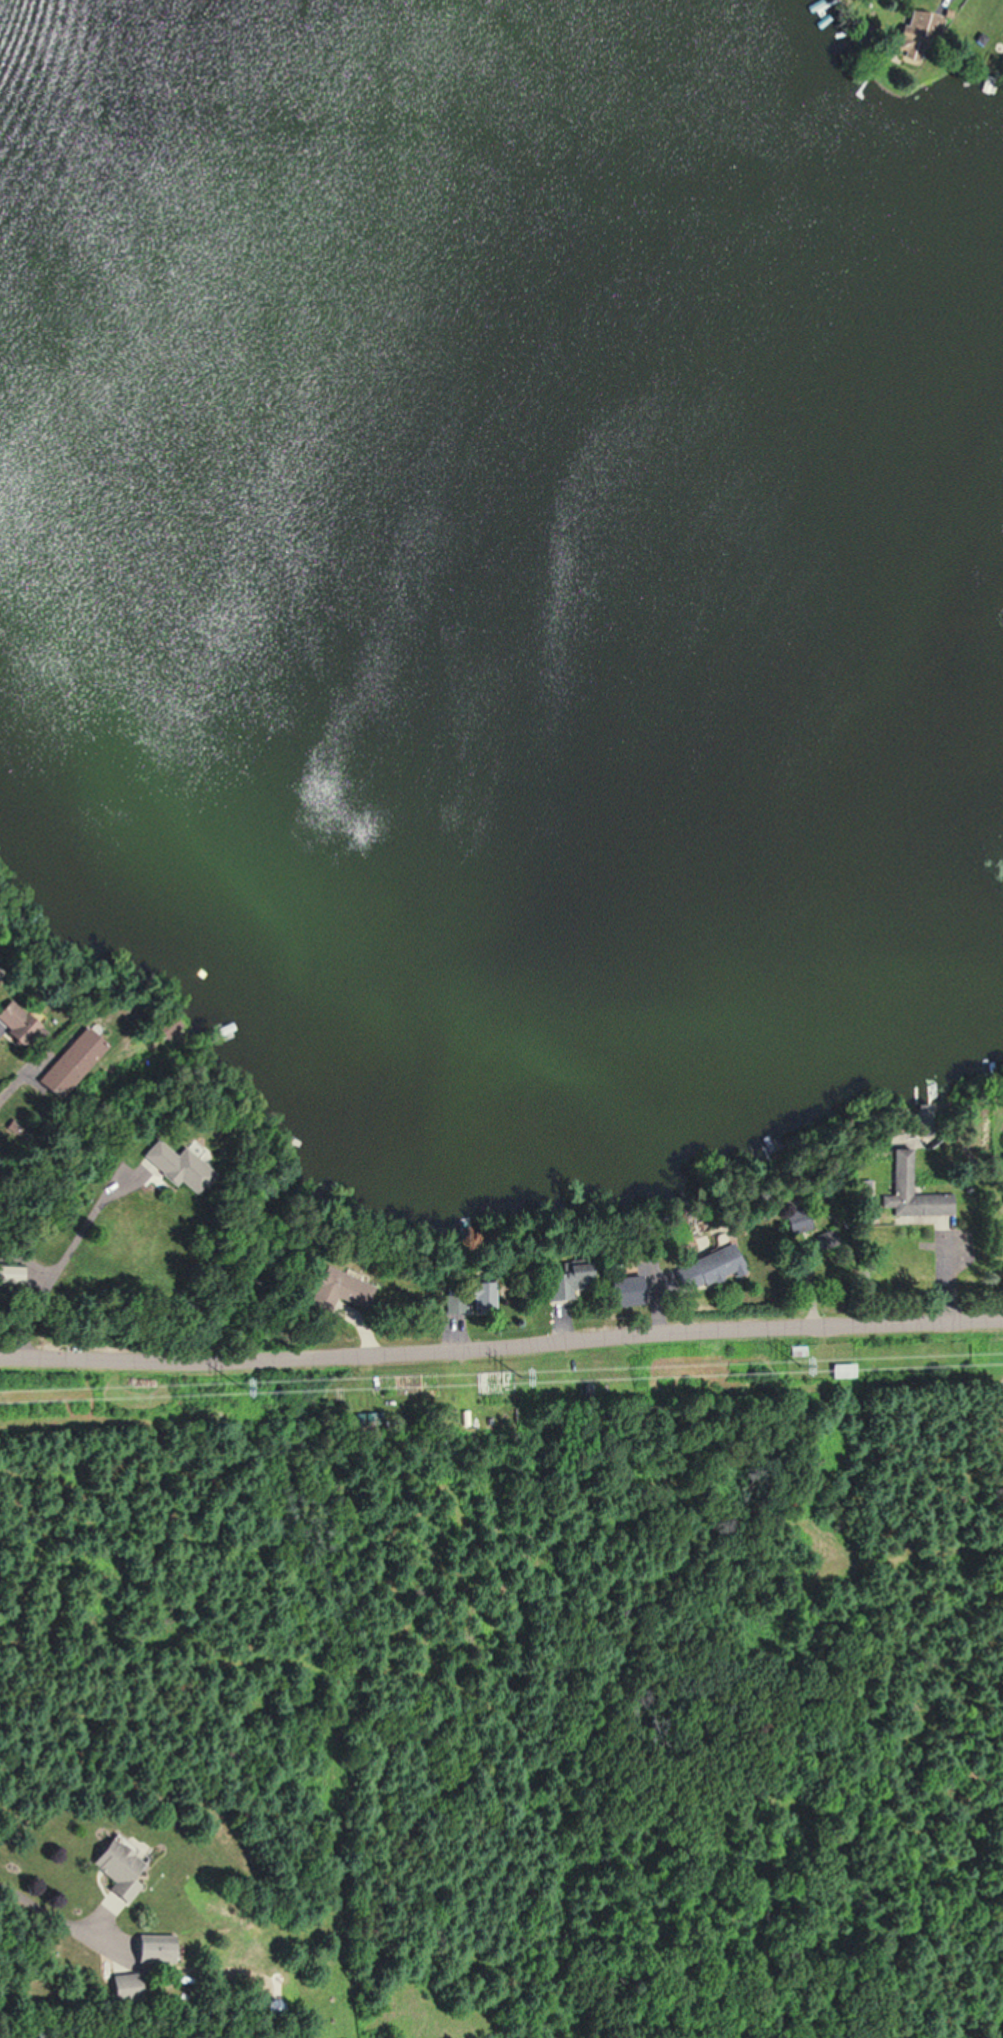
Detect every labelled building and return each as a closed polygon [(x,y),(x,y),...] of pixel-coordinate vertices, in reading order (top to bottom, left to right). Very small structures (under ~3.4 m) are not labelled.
[(919,60),(921,45),(931,47),(936,15),(909,10),(907,25),(898,24),(893,56),(919,60)] [(42,1034),(26,1020),(6,1042),(22,1056),(42,1034)] [(69,1079),(99,1049),(80,1030),(50,1060),(69,1079)] [(193,1191),(207,1177),(179,1148),(170,1157),(154,1141),(137,1157),(171,1191),(182,1180),(193,1191)] [(894,1216),(953,1214),(952,1194),(912,1195),(910,1149),(891,1150),(892,1195),(882,1195),(882,1209),(894,1208),(894,1216)] [(789,1235),(812,1228),(806,1207),(782,1215),(789,1235)] [(672,1269),(682,1293),(740,1270),(731,1246),(672,1269)] [(302,1301),(325,1314),(335,1296),(355,1307),(364,1292),(322,1268),(302,1301)] [(540,1276),(543,1299),(586,1295),(584,1271),(540,1276)] [(606,1280),(610,1308),(661,1301),(657,1273),(606,1280)] [(832,1376),(854,1376),(854,1366),(832,1366),(832,1376)] [(126,1903),(139,1885),(132,1880),(144,1863),(133,1855),(136,1851),(110,1833),(88,1864),(110,1880),(104,1888),(126,1903)] [(133,1961),(169,1961),(169,1941),(133,1941),(133,1961)]
